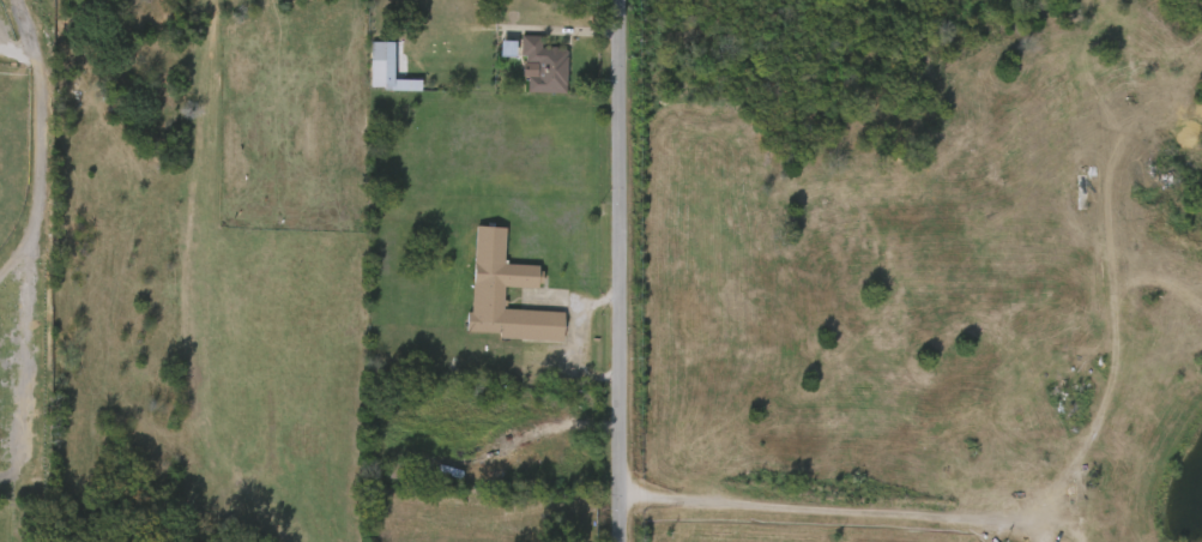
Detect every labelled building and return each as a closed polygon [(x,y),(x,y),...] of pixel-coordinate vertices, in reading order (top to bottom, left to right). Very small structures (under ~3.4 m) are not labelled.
[(539,48),(554,47),(555,49),(566,49),(564,94),(526,92),(526,76),(533,76),(534,74),(526,74),(527,65),(534,66),(534,64),(523,64),(524,55),(521,55),(523,35),(539,36),(539,48)] [(379,48),(355,48),(354,93),(378,93),(379,48)] [(542,270),(540,283),(537,282),(536,287),(502,284),(501,308),(563,312),(561,341),(497,337),(499,332),(465,330),(466,311),(470,311),(475,224),(505,225),(502,259),(505,259),(505,263),(537,265),(537,270),(542,270)]
